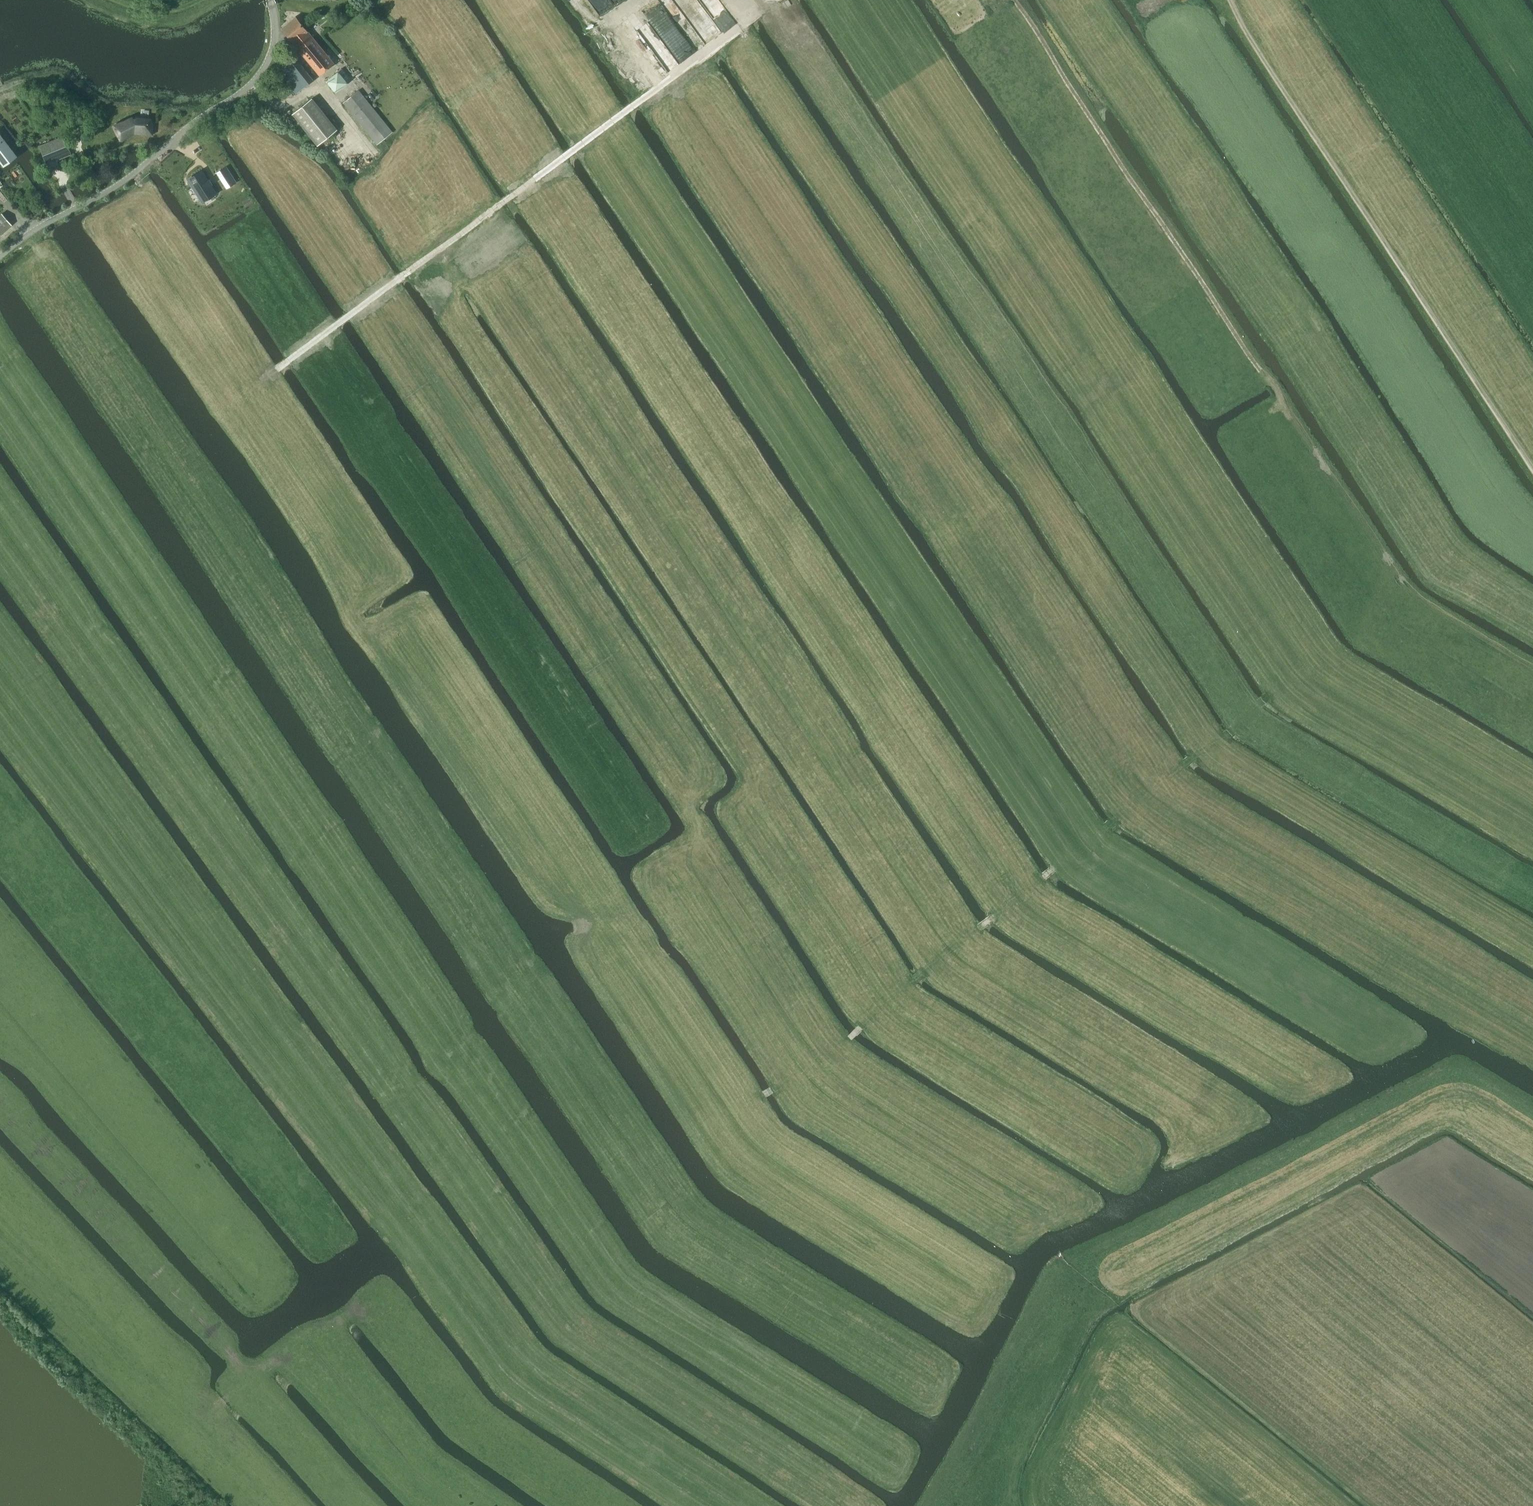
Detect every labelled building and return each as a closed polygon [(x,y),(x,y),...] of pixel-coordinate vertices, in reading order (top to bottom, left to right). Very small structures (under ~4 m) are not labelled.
[(319,76),(333,64),(296,17),(281,28),(319,76)] [(283,79),(295,94),(313,80),(294,57),(281,68),(287,76),(283,79)] [(377,144),(391,133),(358,91),(343,102),(377,144)] [(317,146),(336,131),(311,99),(292,114),(317,146)] [(114,125),(114,126),(120,138),(133,132),(133,131),(133,133),(151,134),(152,124),(149,124),(150,119),(132,118),(132,117),(114,125)] [(54,140),(38,146),(46,164),(61,158),(58,149),(67,145),(63,136),(54,140)] [(3,161),(12,153),(0,137),(0,157),(3,161)] [(225,167),(217,172),(223,182),(231,177),(225,167)] [(201,171),(187,179),(200,201),(214,193),(210,185),(211,184),(208,179),(207,180),(201,171)] [(0,212),(0,231),(11,222),(1,211),(0,212)]
